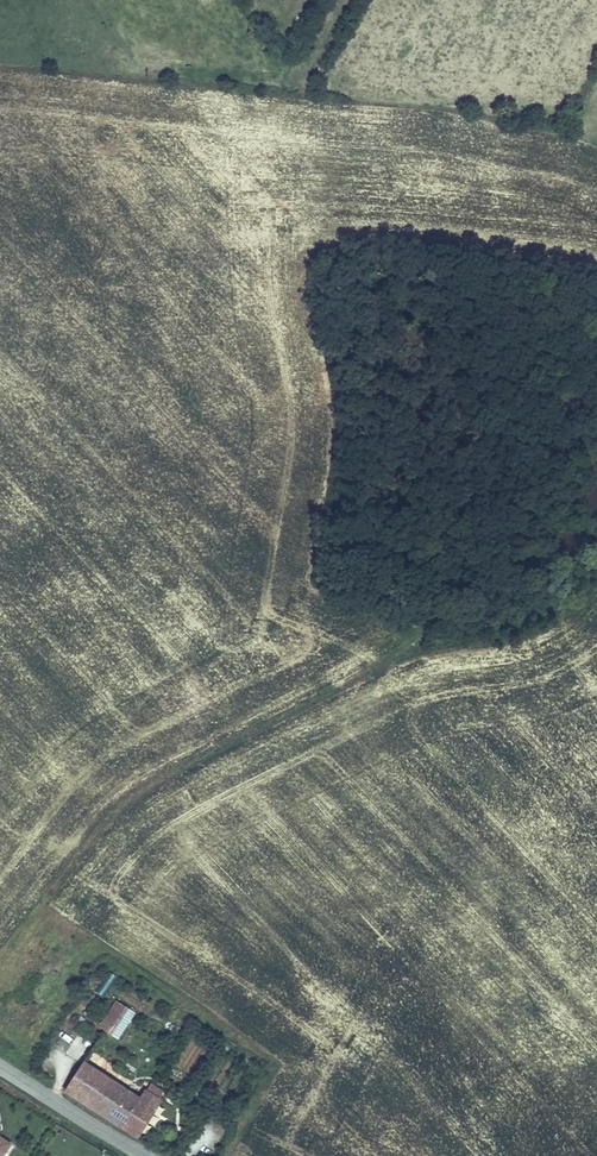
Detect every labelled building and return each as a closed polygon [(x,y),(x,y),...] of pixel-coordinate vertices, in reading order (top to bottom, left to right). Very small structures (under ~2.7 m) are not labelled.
[(116,1009),(108,1021),(120,1028),(128,1017),(116,1009)] [(84,1059),(96,1041),(84,1033),(71,1054),(82,1062),(84,1059)] [(138,1138),(167,1092),(144,1078),(140,1085),(142,1089),(138,1095),(84,1059),(82,1062),(64,1091),(138,1138)]
